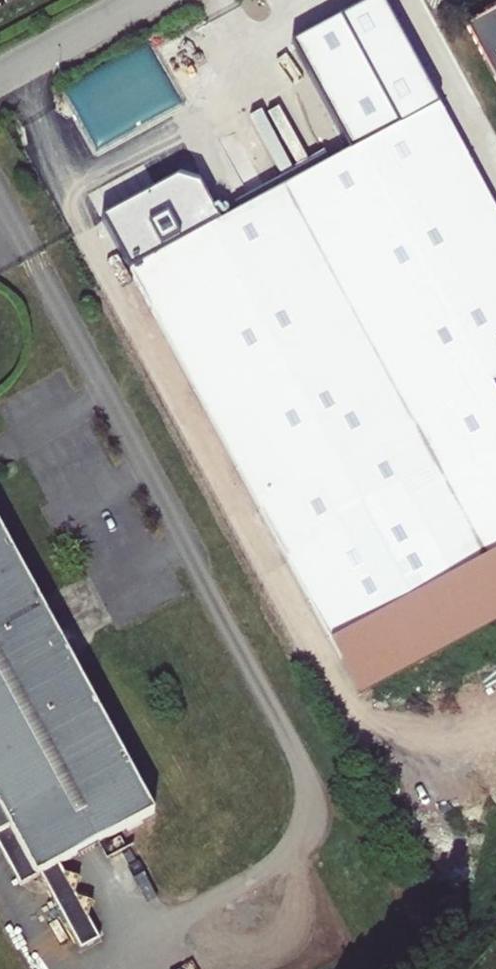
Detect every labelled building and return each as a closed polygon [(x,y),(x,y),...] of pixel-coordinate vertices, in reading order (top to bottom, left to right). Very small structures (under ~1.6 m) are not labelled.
[(483,9),(486,15),(466,26),(495,82),(495,2),(483,9)] [(396,39),(403,24),(402,20),(393,6),(378,3),(364,12),(361,24),(367,39),(381,45),(396,39)] [(438,104),(328,163),(301,178),(268,196),(239,212),(130,270),(259,509),(495,381),(495,212),(461,148),(471,144),(468,139),(459,144),(438,104)] [(296,169),(301,178),(328,163),(324,154),(296,169)] [(239,212),(268,196),(264,187),(234,202),(239,212)] [(330,640),(495,551),(495,449),(288,562),(330,640)] [(19,883),(39,873),(80,948),(98,938),(58,863),(153,812),(0,530),(0,848),(19,883)]
